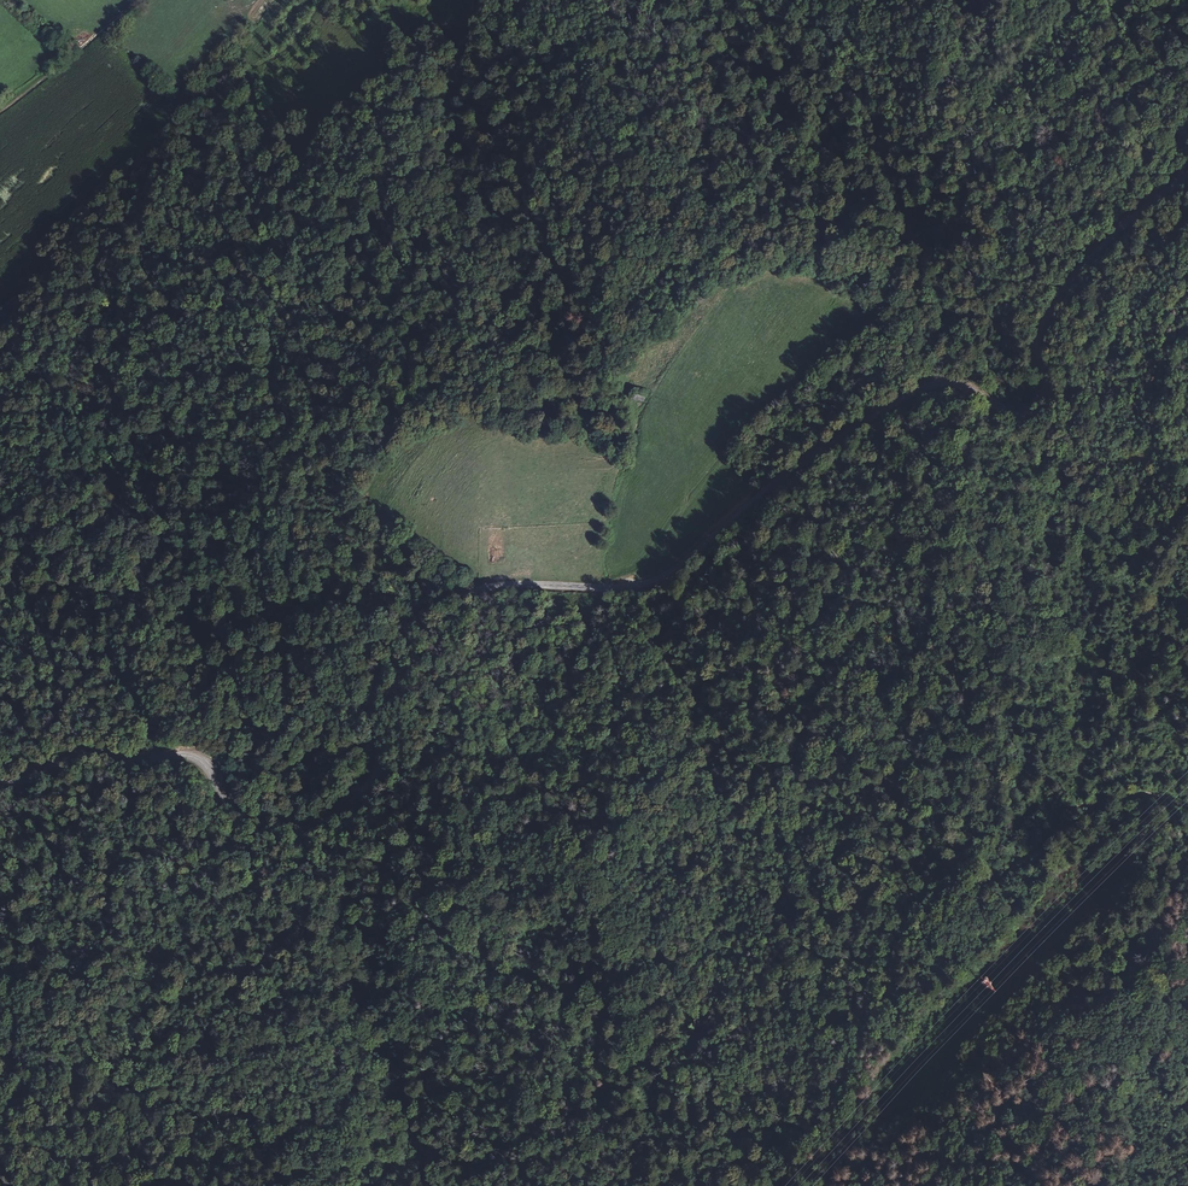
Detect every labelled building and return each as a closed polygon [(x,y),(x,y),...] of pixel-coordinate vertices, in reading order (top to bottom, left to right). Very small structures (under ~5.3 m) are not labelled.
[(647,397),(634,393),(632,402),(645,406),(647,397)] [(714,859),(707,864),(714,874),(721,869),(714,859)]
